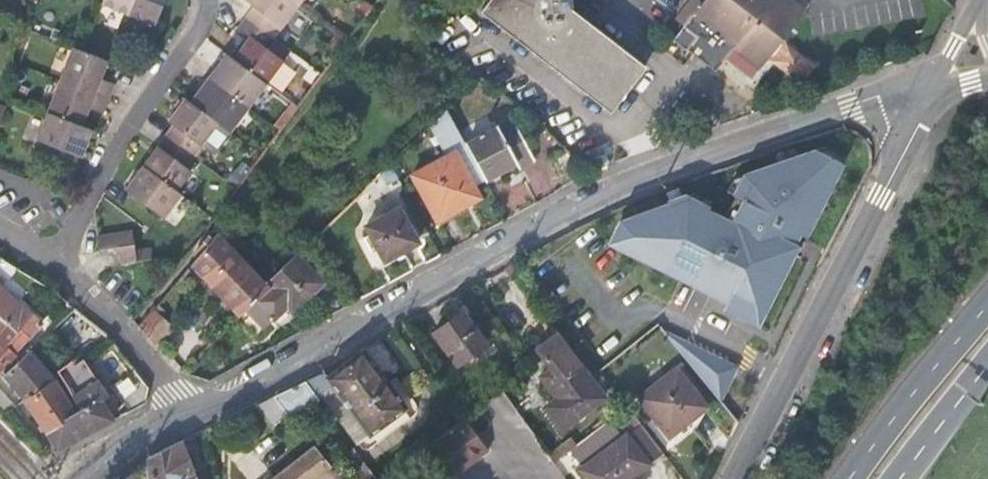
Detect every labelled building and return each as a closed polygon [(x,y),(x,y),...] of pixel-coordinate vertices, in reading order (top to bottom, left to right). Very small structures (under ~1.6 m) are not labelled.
[(101,1),(127,11),(132,0),(102,0),(101,1)] [(127,11),(154,22),(162,0),(132,0),(127,11)] [(299,2),(296,0),(251,0),(254,2),(246,12),(274,34),(299,2)] [(640,72),(644,67),(610,40),(568,9),(566,0),(549,0),(544,9),(533,0),(487,0),(478,13),(610,111),(640,72)] [(544,9),(549,0),(533,0),(544,9)] [(701,6),(696,12),(686,5),(677,16),(686,24),(684,26),(703,41),(691,54),(697,59),(720,76),(720,77),(733,61),(750,75),(804,9),(793,0),(705,0),(701,6)] [(686,5),(696,12),(701,6),(700,5),(694,0),(690,0),(686,5)] [(267,45),(274,34),(246,12),(238,23),(249,33),(233,55),(266,80),(283,58),(267,45)] [(673,21),(682,29),(684,26),(686,24),(677,16),(673,21)] [(703,41),(684,26),(682,29),(674,38),(673,40),(671,43),(689,57),(691,54),(703,41)] [(810,80),(819,58),(782,42),(772,63),(810,80)] [(99,76),(106,58),(83,49),(71,44),(59,79),(106,96),(112,81),(99,76)] [(248,105),(266,80),(233,55),(226,51),(208,75),(248,105)] [(230,128),(248,105),(208,75),(190,98),(218,121),(230,128)] [(101,111),(106,96),(59,79),(47,110),(81,123),(88,107),(101,111)] [(194,153),(218,121),(190,98),(185,95),(169,117),(174,122),(166,133),(194,153)] [(80,155),(91,127),(81,123),(47,110),(36,138),(80,155)] [(467,180),(479,174),(463,147),(443,111),(428,126),(444,155),(408,175),(433,218),(475,197),(467,180)] [(508,122),(463,147),(479,174),(482,181),(512,165),(516,171),(531,162),(508,122)] [(186,163),(194,153),(166,133),(144,164),(177,188),(191,168),(186,163)] [(606,154),(602,155),(588,168),(609,161),(606,154)] [(602,155),(580,161),(587,169),(588,168),(602,155)] [(164,217),(183,192),(177,188),(144,164),(126,188),(164,217)] [(718,208),(728,239),(773,224),(763,192),(718,208)] [(396,208),(364,226),(383,261),(415,244),(396,208)] [(131,229),(96,233),(98,246),(115,244),(117,244),(134,242),(131,229)] [(188,263),(236,314),(237,315),(244,309),(254,300),(268,288),(263,282),(216,232),(210,238),(206,234),(193,249),(197,253),(188,263)] [(117,244),(120,262),(136,260),(134,242),(117,244)] [(319,285),(292,255),(263,282),(268,288),(254,300),(244,309),(260,327),(286,308),(290,312),(319,285)] [(0,328),(0,374),(2,375),(20,358),(14,351),(39,324),(0,289),(0,323),(2,325),(0,328)] [(152,308),(137,324),(147,335),(157,345),(173,327),(152,308)] [(462,315),(433,336),(455,367),(483,346),(462,315)] [(545,408),(561,430),(605,398),(562,339),(545,352),(558,369),(544,379),(559,399),(545,408)] [(288,417),(293,424),(308,412),(324,399),(329,400),(357,439),(363,440),(369,435),(372,438),(407,411),(385,379),(399,368),(379,340),(359,353),(350,359),(328,375),(322,375),(256,407),(274,428),(288,417)] [(693,340),(680,364),(728,390),(741,365),(693,340)] [(7,378),(24,399),(54,376),(52,373),(31,347),(20,358),(2,375),(7,378)] [(671,368),(634,398),(665,436),(702,406),(671,368)] [(65,383),(78,406),(74,408),(76,411),(43,429),(55,449),(95,428),(112,419),(100,399),(106,396),(90,370),(65,383)] [(36,418),(43,429),(76,411),(74,408),(54,376),(24,399),(36,418)] [(432,440),(455,475),(492,451),(470,416),(432,440)] [(639,426),(580,470),(586,478),(626,478),(660,453),(639,426)] [(182,442),(166,450),(150,457),(153,478),(194,478),(191,473),(182,442)] [(330,471),(313,450),(278,478),(320,478),(330,471)]
